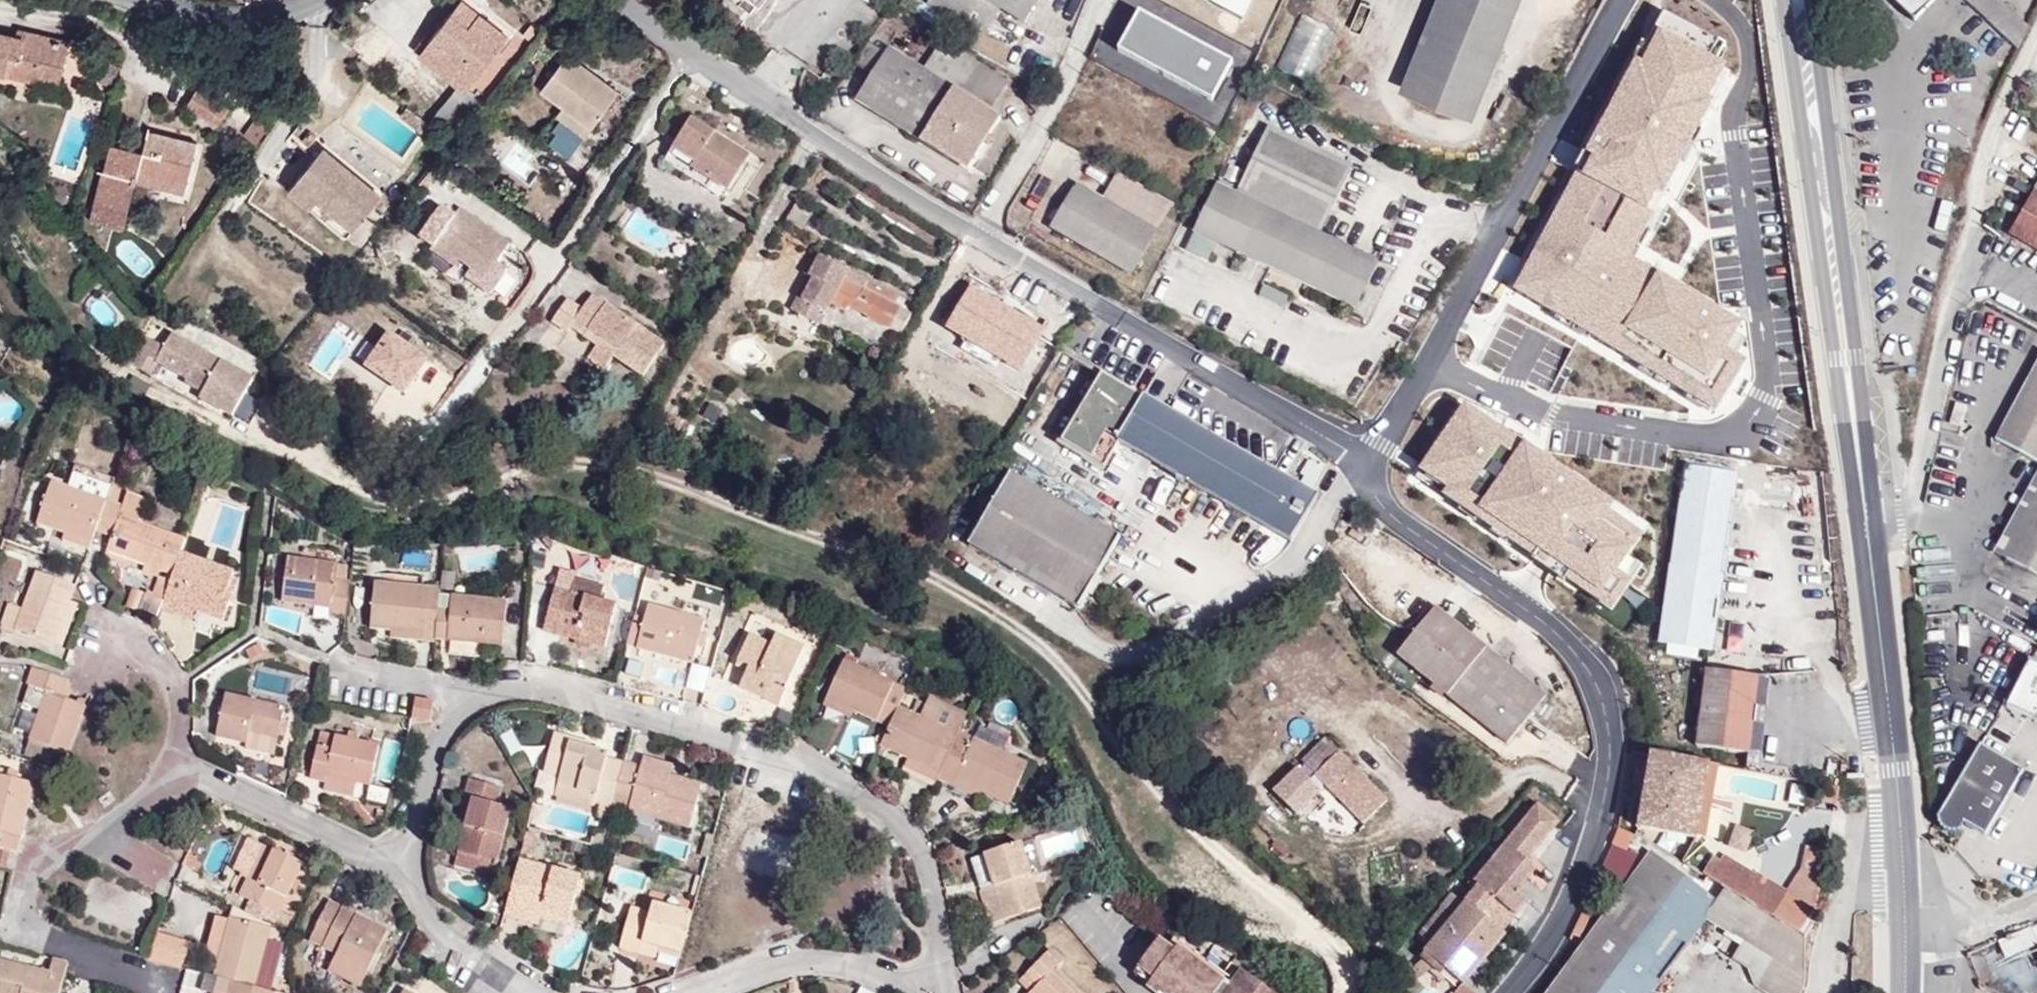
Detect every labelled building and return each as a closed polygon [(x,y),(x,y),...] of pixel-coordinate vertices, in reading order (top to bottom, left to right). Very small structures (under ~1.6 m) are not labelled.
[(463,0),(460,0),(450,14),(471,31),(482,16),(463,0)] [(1247,0),(1208,0),(1238,16),(1247,0)] [(1522,0),(1434,0),(1425,24),(1500,56),(1522,0)] [(1903,18),(1920,0),(1884,0),(1903,18)] [(2010,52),(2022,26),(1995,0),(1957,0),(2010,52)] [(64,23),(26,13),(23,25),(0,20),(0,51),(33,58),(35,48),(57,53),(64,23)] [(1119,52),(1212,102),(1233,63),(1140,13),(1119,52)] [(478,84),(500,55),(512,41),(482,16),(471,31),(450,14),(430,44),(478,84)] [(1310,89),(1337,31),(1300,14),(1273,73),(1310,89)] [(1726,46),(1663,14),(1516,292),(1558,317),(1563,310),(1576,318),(1572,326),(1715,412),(1743,364),(1726,352),(1739,327),(1629,261),(1728,72),(1715,66),(1726,46)] [(1475,120),(1500,56),(1425,24),(1398,90),(1475,120)] [(478,84),(430,44),(418,36),(409,49),(469,94),(478,84)] [(591,114),(619,76),(566,37),(537,75),(560,92),(591,114)] [(986,108),(1002,80),(937,41),(921,68),(986,108)] [(986,108),(921,68),(883,47),(875,60),(865,77),(849,103),(963,170),(965,166),(989,126),(996,114),(986,108)] [(865,77),(875,60),(857,49),(847,65),(865,77)] [(493,98),(518,67),(500,55),(478,84),(493,98)] [(223,97),(195,79),(185,96),(213,114),(223,97)] [(591,114),(560,92),(553,101),(586,122),(591,114)] [(460,139),(482,112),(457,93),(434,120),(460,139)] [(586,122),(553,101),(537,122),(569,145),(586,122)] [(747,144),(689,102),(658,150),(683,168),(690,157),(709,170),(725,180),(747,144)] [(405,121),(419,131),(425,122),(411,112),(405,121)] [(1301,233),(1337,159),(1252,119),(1216,192),(1301,233)] [(251,120),(242,138),(257,144),(265,126),(251,120)] [(187,186),(192,137),(168,134),(169,124),(138,121),(134,148),(132,161),(109,158),(102,200),(93,199),(89,223),(127,227),(132,181),(134,167),(162,170),(161,184),(187,186)] [(979,173),(1002,134),(989,126),(965,166),(979,173)] [(356,175),(363,167),(323,134),(299,162),(318,177),(315,181),(354,215),(374,191),(356,175)] [(509,144),(500,169),(531,180),(540,155),(509,144)] [(132,161),(134,148),(110,145),(109,158),(132,161)] [(703,181),(709,170),(690,157),(683,168),(703,181)] [(354,215),(315,181),(318,177),(299,162),(289,174),(288,179),(345,226),(354,215)] [(161,184),(162,170),(134,167),(132,181),(161,184)] [(381,183),(363,167),(356,175),(374,191),(381,183)] [(1357,261),(1301,233),(1216,192),(1195,180),(1171,230),(1334,309),(1357,261)] [(1113,275),(1139,229),(1057,182),(1031,227),(1113,275)] [(2010,225),(2036,243),(2036,183),(2010,225)] [(508,233),(457,197),(452,206),(439,196),(417,227),(430,237),(433,233),(457,250),(484,268),(508,233)] [(799,237),(809,218),(792,209),(781,228),(799,237)] [(457,250),(433,233),(430,237),(428,241),(453,258),(457,250)] [(1676,266),(1702,276),(1712,249),(1686,240),(1676,266)] [(898,307),(809,258),(797,280),(801,287),(792,304),(820,319),(824,312),(839,321),(843,316),(881,339),(898,307)] [(663,333),(590,284),(580,299),(566,289),(549,312),(566,323),(569,319),(574,313),(599,330),(594,336),(586,348),(602,360),(611,346),(640,367),(663,333)] [(1041,328),(971,285),(948,321),(1019,364),(1041,328)] [(810,336),(820,319),(792,304),(784,321),(810,336)] [(1563,310),(1558,317),(1572,326),(1576,318),(1563,310)] [(599,330),(574,313),(569,319),(594,336),(599,330)] [(232,371),(154,320),(143,337),(118,322),(100,351),(129,368),(136,358),(158,371),(155,375),(172,385),(173,392),(209,413),(232,371)] [(364,378),(428,413),(451,369),(387,335),(364,378)] [(1312,474),(1137,380),(1135,386),(1092,364),(1056,438),(1075,447),(1080,440),(1102,451),(1110,437),(1286,525),(1312,474)] [(1997,439),(2036,463),(2036,371),(1997,439)] [(1612,510),(1467,407),(1418,477),(1534,559),(1539,553),(1569,575),(1565,581),(1610,613),(1641,569),(1627,559),(1641,539),(1608,516),(1612,510)] [(108,516),(109,513),(95,506),(100,489),(102,484),(66,467),(56,489),(41,483),(25,526),(56,537),(71,542),(66,553),(78,558),(86,536),(100,540),(108,516)] [(1730,474),(1682,467),(1668,570),(1716,576),(1730,474)] [(1080,588),(1113,529),(994,470),(954,543),(1070,606),(1078,593),(1080,588)] [(1996,552),(2036,576),(2036,483),(1996,552)] [(109,513),(115,495),(100,489),(95,506),(109,513)] [(131,525),(138,504),(115,495),(109,513),(108,516),(131,525)] [(167,532),(171,517),(156,513),(151,526),(167,532)] [(157,576),(169,541),(131,525),(108,516),(100,540),(96,552),(157,576)] [(66,553),(71,542),(56,537),(52,547),(66,553)] [(1539,553),(1534,559),(1565,581),(1569,575),(1539,553)] [(216,594),(222,576),(171,554),(153,603),(150,611),(164,616),(168,604),(190,614),(215,626),(220,613),(210,608),(216,594)] [(332,625),(338,584),(332,582),(332,571),(274,563),(269,607),(316,615),(315,623),(332,625)] [(1088,600),(1102,573),(1092,567),(1080,588),(1078,593),(1088,600)] [(1716,576),(1668,570),(1658,643),(1706,650),(1716,576)] [(63,588),(23,572),(7,607),(0,603),(0,638),(4,640),(8,632),(38,645),(63,588)] [(591,602),(595,588),(564,580),(561,594),(591,602)] [(404,597),(405,585),(362,581),(357,592),(404,597)] [(153,603),(158,589),(147,585),(142,599),(153,603)] [(51,650),(70,608),(64,606),(69,591),(63,588),(38,645),(51,650)] [(594,651),(606,607),(561,594),(544,589),(532,633),(594,651)] [(422,610),(423,600),(404,597),(357,592),(353,634),(376,636),(403,638),(402,651),(417,653),(422,610)] [(220,613),(226,598),(216,594),(210,608),(220,613)] [(143,630),(153,603),(142,599),(136,597),(127,623),(143,630)] [(486,648),(490,603),(435,600),(435,611),(422,610),(418,644),(486,648)] [(1543,690),(1427,602),(1389,652),(1505,741),(1543,690)] [(184,625),(190,614),(168,604),(164,616),(184,625)] [(694,632),(699,618),(675,610),(670,624),(694,632)] [(680,675),(694,632),(670,624),(635,613),(632,622),(624,620),(613,655),(680,675)] [(762,632),(741,621),(733,640),(755,649),(762,632)] [(1716,647),(1746,647),(1746,628),(1716,627),(1716,647)] [(771,708),(794,649),(762,632),(755,649),(733,640),(727,655),(743,663),(737,674),(730,690),(771,708)] [(402,651),(403,638),(376,636),(375,648),(402,651)] [(737,674),(743,663),(727,655),(722,667),(737,674)] [(2025,661),(2003,707),(2036,723),(2036,667),(2025,661)] [(853,727),(872,686),(824,664),(804,702),(853,727)] [(56,762),(76,711),(52,702),(58,682),(24,669),(17,686),(36,693),(27,714),(16,744),(56,762)] [(1759,676),(1710,670),(1700,747),(1750,753),(1759,676)] [(27,714),(36,693),(17,686),(10,706),(27,714)] [(413,728),(420,703),(404,698),(396,723),(413,728)] [(264,740),(271,714),(212,699),(203,741),(237,750),(241,736),(264,740)] [(934,737),(938,729),(920,719),(916,728),(878,710),(860,749),(885,761),(916,777),(934,737)] [(596,802),(606,767),(554,750),(557,739),(533,731),(521,773),(541,779),(539,785),(582,797),(580,806),(594,811),(596,802)] [(259,760),(264,740),(241,736),(237,750),(235,755),(259,760)] [(978,809),(997,767),(934,737),(916,777),(911,785),(925,792),(930,782),(954,796),(978,809)] [(357,788),(363,753),(351,749),(348,744),(325,739),(317,743),(305,741),(295,785),(316,790),(319,781),(357,788)] [(572,756),(576,744),(557,739),(554,750),(572,756)] [(2019,768),(1978,745),(1937,815),(1935,821),(1939,828),(1944,831),(1954,831),(1961,821),(1981,833),(2019,768)] [(1340,755),(1318,776),(1365,824),(1386,804),(1340,755)] [(659,784),(663,768),(628,758),(624,773),(659,784)] [(1707,762),(1650,758),(1637,828),(1694,838),(1707,762)] [(1707,762),(1694,838),(1704,840),(1717,763),(1707,762)] [(677,835),(692,786),(669,779),(667,787),(659,784),(624,773),(606,767),(596,802),(607,805),(605,814),(677,835)] [(1296,770),(1272,795),(1296,818),(1319,792),(1296,770)] [(487,856),(498,808),(489,806),(493,787),(451,777),(447,796),(458,798),(451,825),(446,846),(487,856)] [(21,787),(0,781),(0,854),(3,855),(21,787)] [(580,806),(582,797),(539,785),(535,800),(577,813),(580,806)] [(994,824),(1021,815),(1014,800),(989,809),(994,824)] [(1532,860),(1525,855),(1552,817),(1527,801),(1469,880),(1512,913),(1524,896),(1512,887),(1532,860)] [(1723,889),(1714,901),(1704,917),(1743,942),(1733,958),(1746,967),(1757,950),(1771,959),(1752,986),(1763,992),(1797,992),(1801,986),(1802,938),(1810,926),(1694,838),(1637,828),(1636,834),(1723,889)] [(1024,874),(1014,842),(998,846),(1008,879),(1013,879),(1024,874)] [(255,926),(287,865),(246,845),(222,892),(234,899),(227,912),(245,921),(255,926)] [(483,871),(487,856),(446,846),(442,862),(483,871)] [(1022,910),(1013,879),(1008,879),(998,846),(966,856),(976,890),(960,895),(970,927),(1022,910)] [(555,914),(570,867),(508,848),(490,913),(509,919),(514,902),(555,914)] [(185,872),(188,863),(182,860),(183,857),(173,853),(168,864),(185,872)] [(1704,917),(1714,901),(1649,853),(1619,890),(1545,992),(1647,992),(1704,917)] [(976,890),(966,856),(949,861),(960,895),(976,890)] [(1515,915),(1472,883),(1460,899),(1503,931),(1515,915)] [(1428,943),(1460,899),(1448,890),(1414,932),(1428,943)] [(1503,931),(1460,899),(1416,959),(1432,971),(1425,980),(1443,992),(1457,992),(1463,985),(1503,931)] [(346,979),(372,932),(314,900),(291,939),(326,961),(323,967),(346,979)] [(555,914),(514,902),(509,919),(531,926),(535,917),(553,923),(555,914)] [(660,958),(671,918),(633,904),(619,946),(643,956),(645,952),(660,958)] [(245,921),(217,907),(215,916),(261,929),(255,926),(245,921)] [(619,946),(629,918),(611,912),(597,952),(615,958),(619,946)] [(244,990),(261,929),(215,916),(213,924),(203,965),(200,980),(223,985),(244,990)] [(203,965),(213,924),(202,921),(192,962),(203,965)] [(1270,985),(1229,955),(1217,970),(1164,930),(1161,935),(1146,923),(1125,952),(1140,962),(1136,968),(1134,971),(1163,992),(1264,992),(1268,988),(1270,985)] [(174,974),(181,947),(144,937),(137,965),(174,974)] [(1034,966),(1039,958),(1024,943),(1004,967),(1017,980),(1007,991),(1005,992),(1065,992),(1034,966)] [(2024,950),(2036,976),(2036,944),(2024,950)] [(639,967),(643,956),(619,946),(615,958),(639,967)] [(1140,962),(1125,952),(1121,958),(1136,968),(1140,962)] [(52,964),(32,959),(30,969),(25,989),(4,984),(10,964),(0,962),(0,992),(44,992),(52,964)] [(25,989),(30,969),(10,964),(4,984),(25,989)] [(223,985),(200,980),(193,978),(189,992),(222,992),(223,985)]
